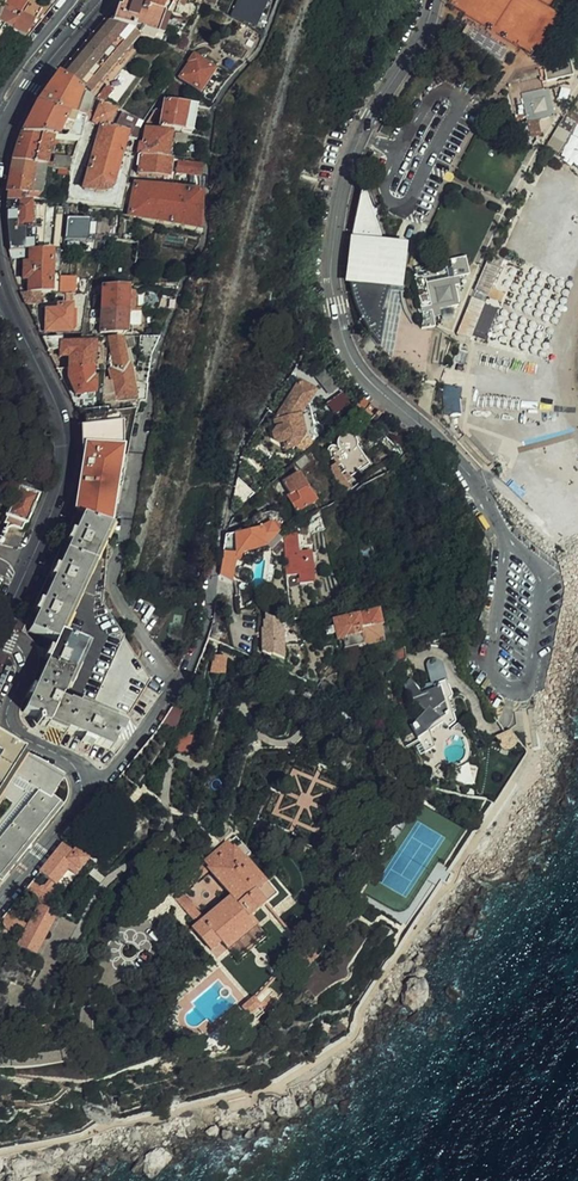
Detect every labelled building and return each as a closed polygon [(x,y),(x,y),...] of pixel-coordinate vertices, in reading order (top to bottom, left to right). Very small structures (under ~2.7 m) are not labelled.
[(7,3),(22,11),(29,0),(8,0),(7,3)] [(137,7),(163,18),(165,18),(174,0),(142,0),(137,7)] [(232,17),(255,27),(268,0),(240,0),(232,17)] [(572,0),(562,0),(557,8),(564,12),(572,0)] [(1,22),(25,36),(36,19),(42,9),(31,2),(20,19),(4,10),(1,22)] [(142,36),(154,40),(154,39),(162,19),(163,18),(137,7),(131,4),(130,8),(128,8),(127,11),(124,12),(122,17),(120,16),(116,26),(142,36)] [(162,19),(154,39),(160,41),(167,21),(162,19)] [(105,22),(62,72),(65,74),(109,23),(105,22)] [(65,74),(89,97),(142,36),(116,26),(109,23),(65,74)] [(468,24),(459,38),(502,65),(511,52),(468,24)] [(198,91),(213,71),(194,56),(190,62),(192,63),(181,78),(198,91)] [(574,77),(571,63),(544,68),(547,82),(574,77)] [(37,103),(83,122),(89,103),(58,76),(49,87),(45,93),(37,103)] [(544,89),(542,79),(509,85),(516,124),(509,125),(512,142),(540,137),(537,120),(556,116),(550,88),(544,89)] [(95,99),(103,103),(113,91),(107,85),(95,99)] [(191,133),(194,120),(185,118),(187,104),(165,101),(161,128),(183,131),(191,133)] [(52,138),(78,142),(83,122),(37,103),(33,110),(28,119),(22,132),(52,138)] [(194,120),(196,106),(187,104),(185,118),(194,120)] [(91,125),(100,129),(107,131),(116,109),(100,105),(91,125)] [(126,137),(137,140),(140,129),(142,123),(121,110),(112,133),(126,137)] [(565,118),(546,148),(558,156),(577,126),(565,118)] [(111,189),(122,149),(126,137),(112,133),(107,131),(100,129),(83,189),(103,193),(111,189)] [(167,160),(170,143),(171,133),(146,130),(144,144),(141,144),(139,156),(141,156),(167,160)] [(12,160),(45,166),(52,138),(22,132),(16,146),(12,160)] [(187,146),(189,135),(171,133),(170,143),(187,146)] [(67,170),(71,171),(73,159),(57,156),(54,168),(67,170)] [(169,178),(171,161),(167,160),(141,156),(138,174),(169,178)] [(24,203),(24,197),(25,193),(40,195),(44,173),(45,166),(12,160),(10,171),(8,190),(7,200),(24,203)] [(188,187),(205,190),(205,165),(180,162),(178,174),(190,176),(188,187)] [(65,177),(67,170),(54,168),(45,166),(44,173),(65,177)] [(380,238),(363,182),(352,236),(380,238)] [(196,227),(201,194),(133,183),(128,217),(196,227)] [(9,251),(34,252),(34,229),(31,229),(31,203),(24,203),(7,200),(6,215),(7,220),(7,227),(8,239),(9,251)] [(34,252),(47,252),(46,205),(31,203),(31,229),(34,229),(34,252)] [(88,237),(87,218),(67,218),(67,238),(88,237)] [(371,337),(379,310),(386,286),(400,286),(404,246),(351,241),(349,273),(357,308),(362,323),(367,332),(371,337)] [(51,294),(52,252),(47,252),(34,252),(9,251),(11,261),(24,261),(24,280),(29,280),(28,294),(38,294),(51,294)] [(470,274),(467,255),(451,259),(455,277),(460,276),(470,274)] [(489,258),(475,291),(489,297),(503,263),(489,258)] [(461,284),(460,276),(455,277),(428,282),(432,305),(418,308),(419,312),(433,309),(434,316),(442,315),(440,308),(461,304),(457,285),(461,284)] [(75,295),(76,277),(60,277),(59,294),(75,295)] [(102,309),(127,311),(128,289),(103,287),(102,309)] [(20,293),(24,302),(37,302),(38,294),(28,294),(20,293)] [(474,299),(460,333),(473,338),(487,305),(474,299)] [(46,333),(69,334),(70,308),(57,308),(57,312),(47,312),(46,333)] [(126,332),(127,311),(102,309),(102,331),(126,332)] [(434,316),(433,309),(419,312),(421,327),(436,325),(434,316)] [(386,310),(379,310),(371,337),(376,342),(379,345),(386,310)] [(145,399),(146,393),(142,392),(143,384),(147,384),(148,380),(153,356),(160,338),(142,337),(138,383),(134,382),(129,366),(128,366),(121,340),(110,340),(111,370),(113,380),(113,386),(105,387),(104,403),(145,399)] [(69,370),(91,370),(91,361),(93,361),(93,346),(61,344),(61,340),(42,339),(47,350),(61,351),(61,359),(69,359),(69,370)] [(458,350),(452,369),(461,371),(469,355),(458,350)] [(82,452),(119,457),(135,410),(94,410),(94,380),(91,380),(91,370),(69,370),(69,379),(76,395),(79,395),(79,427),(81,440),(82,452)] [(299,417),(313,395),(299,386),(274,423),(276,432),(273,436),(273,443),(279,446),(283,444),(285,451),(294,448),(304,437),(299,417)] [(439,397),(442,413),(460,412),(460,388),(449,387),(448,396),(439,397)] [(364,433),(375,420),(372,417),(367,413),(356,425),(364,433)] [(337,491),(345,494),(352,489),(346,478),(338,467),(342,465),(349,478),(369,466),(356,446),(355,441),(352,437),(346,436),(342,437),(339,441),(339,446),(341,451),(340,451),(338,450),(336,452),(335,454),(336,456),(339,461),(329,468),(341,488),(337,491)] [(103,527),(106,529),(110,531),(119,457),(82,452),(78,484),(75,514),(103,527)] [(309,463),(305,457),(296,465),(300,470),(309,463)] [(295,502),(292,503),(297,512),(315,502),(299,473),(283,482),(291,493),(295,502)] [(40,497),(20,489),(8,516),(9,518),(7,523),(22,531),(26,524),(27,525),(40,497)] [(90,708),(124,639),(102,604),(106,529),(103,527),(81,518),(69,545),(50,586),(29,631),(54,643),(23,712),(38,719),(37,721),(38,725),(43,722),(48,724),(66,732),(81,739),(80,743),(91,748),(93,745),(109,752),(116,737),(122,726),(113,722),(89,711),(90,708)] [(226,537),(220,579),(231,584),(235,562),(244,560),(246,553),(265,548),(265,546),(277,535),(271,524),(233,537),(226,537)] [(314,583),(312,552),(299,552),(298,542),(286,543),(289,576),(301,576),(301,584),(314,583)] [(346,650),(384,642),(381,629),(384,628),(380,613),(336,621),(341,646),(345,646),(346,650)] [(283,647),(304,647),(298,638),(296,639),(288,629),(284,630),(282,626),(268,619),(268,623),(266,623),(266,644),(263,644),(264,653),(269,656),(266,662),(283,670),(283,647)] [(381,629),(384,642),(394,640),(390,626),(384,628),(381,629)] [(225,677),(227,659),(214,658),(212,675),(225,677)] [(436,682),(447,679),(442,665),(439,663),(435,662),(430,663),(427,667),(432,683),(417,689),(422,696),(434,691),(434,685),(436,682)] [(448,682),(447,679),(436,682),(434,685),(434,691),(422,696),(417,689),(414,686),(407,691),(411,707),(416,704),(424,711),(418,719),(412,727),(421,744),(426,752),(435,749),(431,732),(446,723),(450,728),(456,725),(447,698),(451,696),(446,684),(448,682)] [(416,704),(411,707),(414,713),(418,719),(424,711),(416,704)] [(183,712),(175,706),(159,729),(177,734),(183,712)] [(114,718),(90,708),(89,711),(113,722),(114,718)] [(66,732),(48,724),(47,728),(64,736),(66,732)] [(125,727),(122,726),(116,737),(120,738),(125,727)] [(521,746),(511,733),(506,735),(497,739),(499,744),(507,744),(510,745),(517,749),(521,746)] [(192,737),(177,734),(173,750),(188,754),(192,737)] [(14,859),(29,840),(44,822),(59,803),(52,797),(62,780),(0,740),(0,876),(14,859)] [(421,755),(426,752),(421,744),(416,747),(421,755)] [(476,792),(483,770),(477,768),(471,774),(467,790),(476,792)] [(416,779),(431,784),(434,775),(421,770),(416,779)] [(63,806),(59,803),(44,822),(48,825),(51,821),(63,806)] [(48,825),(44,822),(29,840),(33,843),(48,825)] [(33,843),(29,840),(14,859),(18,862),(25,853),(33,843)] [(236,849),(245,859),(250,854),(242,844),(236,849)] [(62,845),(36,878),(38,880),(41,875),(56,886),(68,870),(77,877),(89,861),(76,851),(74,854),(62,845)] [(268,888),(245,859),(236,849),(210,870),(233,898),(206,920),(199,926),(200,927),(195,931),(213,952),(222,944),(227,950),(257,926),(251,918),(266,906),(258,896),(268,888)] [(18,862),(14,859),(0,876),(0,878),(3,880),(18,862)] [(210,870),(206,864),(171,890),(199,926),(206,920),(184,891),(210,870)] [(269,887),(268,888),(258,896),(266,906),(277,897),(269,887)] [(37,957),(58,917),(40,908),(19,949),(37,957)] [(305,972),(320,958),(313,951),(298,965),(305,972)] [(244,1011),(251,1017),(260,1008),(254,1002),(244,1011)]
